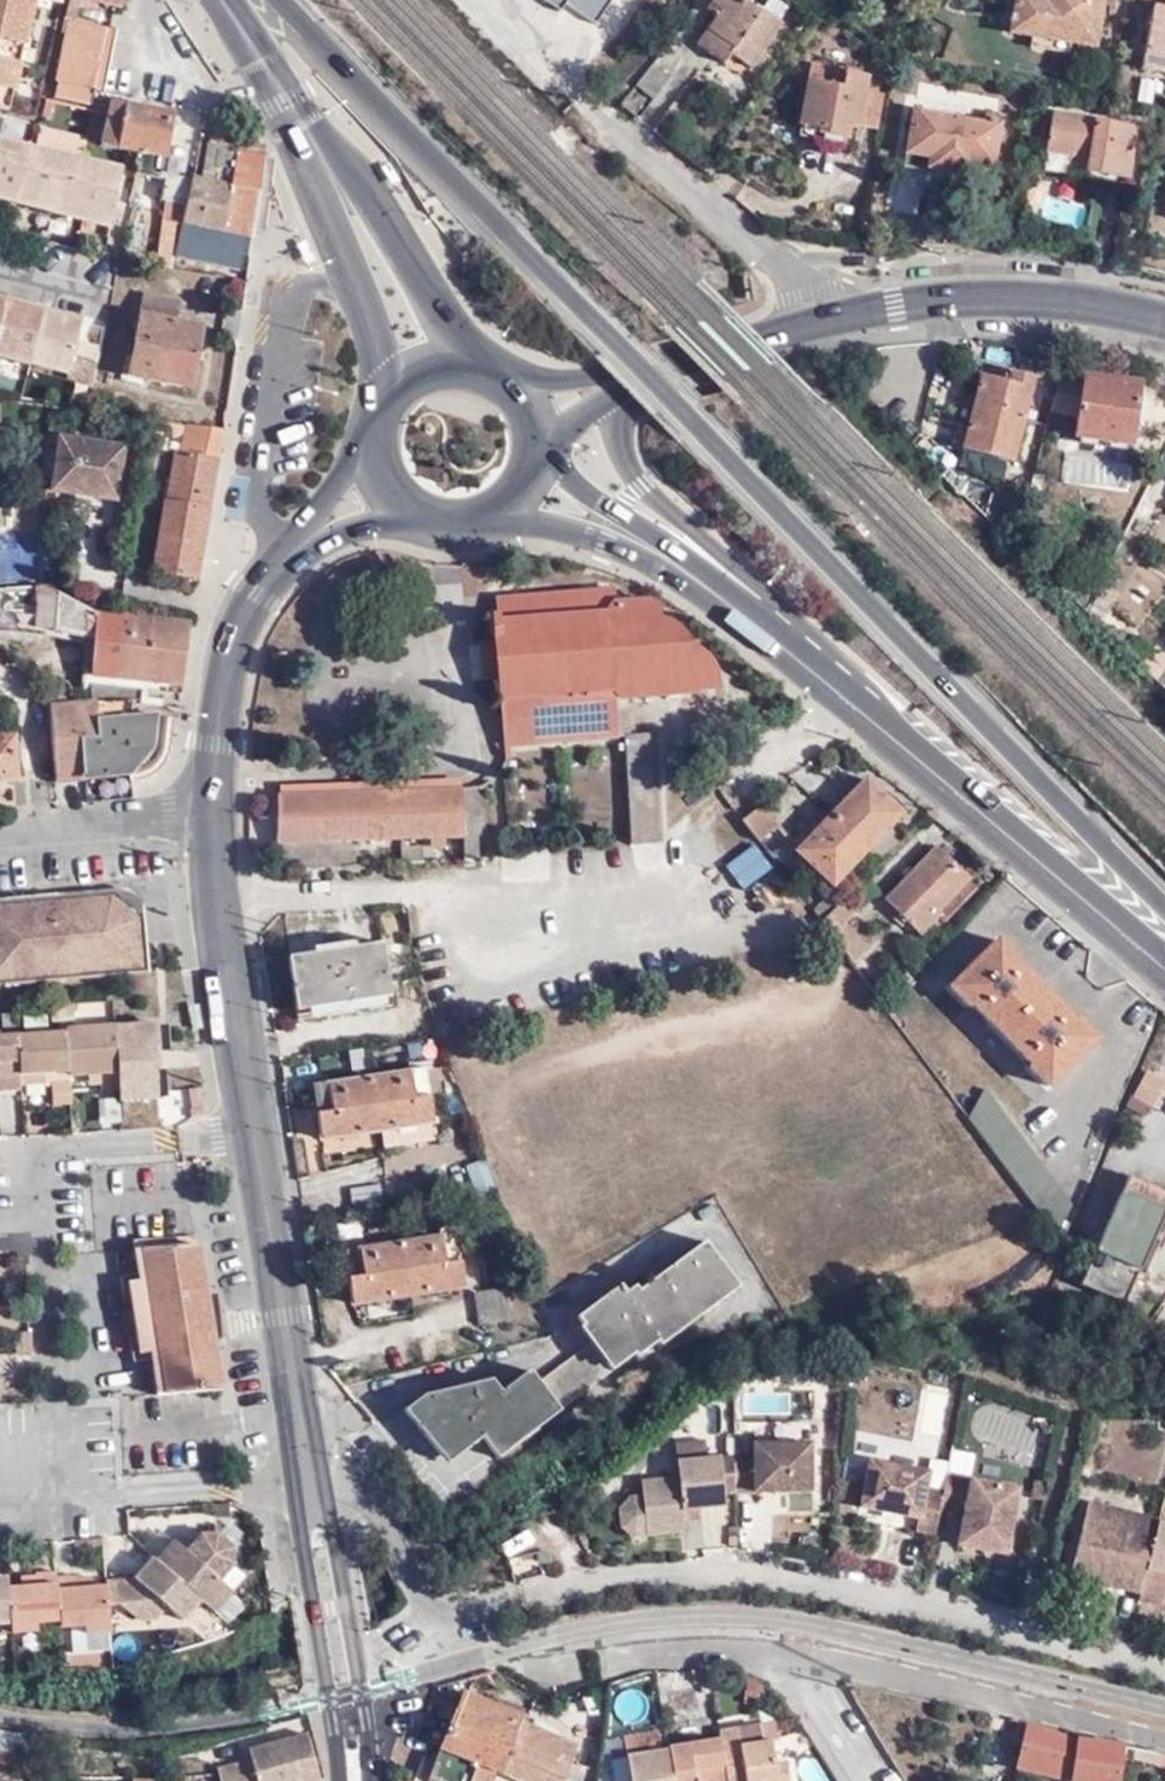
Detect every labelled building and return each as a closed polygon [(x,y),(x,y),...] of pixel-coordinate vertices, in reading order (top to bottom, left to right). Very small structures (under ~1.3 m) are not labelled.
[(9,109),(35,0),(0,0),(0,107),(9,109)] [(671,0),(651,0),(650,1),(666,10),(671,0)] [(743,0),(712,0),(706,9),(716,17),(697,44),(725,63),(733,53),(753,68),(784,24),(763,10),(762,12),(743,0)] [(1071,42),(1095,45),(1103,0),(1017,0),(1011,31),(1033,35),(1071,42)] [(1153,6),(1142,67),(1164,71),(1164,9),(1153,6)] [(100,88),(112,30),(77,22),(59,93),(92,100),(96,87),(100,88)] [(1069,52),(1071,42),(1033,35),(1031,46),(1069,52)] [(652,64),(635,85),(655,100),(672,78),(652,64)] [(844,90),(846,74),(846,72),(810,66),(807,84),(844,90)] [(869,77),(846,74),(844,90),(807,84),(799,122),(822,126),(822,133),(857,138),(869,77)] [(136,152),(134,166),(162,170),(172,112),(112,101),(111,101),(101,145),(136,152)] [(990,162),(996,123),(915,111),(909,151),(931,156),(929,167),(966,172),(966,166),(975,167),(977,160),(990,162)] [(1128,180),(1136,128),(1051,113),(1045,151),(1086,158),(1085,172),(1128,180)] [(122,166),(44,148),(44,143),(38,142),(36,146),(0,137),(0,199),(111,226),(122,166)] [(223,144),(210,142),(206,170),(219,172),(223,144)] [(184,223),(254,236),(265,151),(223,144),(219,172),(217,183),(166,174),(162,203),(166,203),(165,214),(177,216),(176,225),(183,226),(184,223)] [(175,321),(180,300),(143,294),(127,374),(191,387),(197,358),(189,356),(194,326),(175,321)] [(24,307),(7,302),(3,315),(20,320),(24,307)] [(0,326),(0,356),(29,365),(43,313),(24,307),(20,320),(3,315),(0,326)] [(43,313),(29,365),(67,375),(81,323),(43,313)] [(1001,380),(1032,389),(1035,376),(1011,370),(1009,377),(1002,375),(1001,380)] [(1076,436),(1104,441),(1108,415),(1135,420),(1140,385),(1087,374),(1076,436)] [(1014,462),(1032,389),(1001,380),(985,376),(965,449),(1014,462)] [(1108,415),(1104,441),(1131,445),(1135,420),(1108,415)] [(226,428),(185,423),(181,450),(177,449),(167,500),(164,499),(152,571),(198,579),(226,428)] [(0,424),(0,429),(0,436),(11,437),(12,425),(0,424)] [(51,488),(114,498),(122,447),(59,437),(51,483),(51,488)] [(985,515),(991,493),(977,479),(969,478),(952,472),(943,474),(985,515)] [(38,480),(35,502),(39,502),(39,515),(47,514),(51,488),(51,483),(38,480)] [(39,523),(39,515),(39,502),(35,502),(0,506),(0,525),(39,523)] [(0,589),(0,622),(35,626),(35,625),(95,633),(90,670),(92,700),(51,703),(56,779),(129,774),(154,746),(156,714),(126,715),(126,701),(163,704),(164,699),(142,697),(144,680),(182,685),(190,623),(119,616),(101,613),(46,585),(0,589)] [(613,598),(611,586),(495,596),(495,609),(491,610),(495,646),(482,647),(484,680),(498,679),(505,748),(619,736),(614,694),(620,701),(698,694),(699,690),(719,690),(717,671),(708,657),(696,648),(696,641),(688,642),(686,633),(669,622),(659,617),(658,605),(646,596),(613,598)] [(658,842),(653,734),(628,735),(633,844),(658,842)] [(14,779),(11,736),(0,738),(0,780),(14,779)] [(902,805),(884,786),(879,789),(866,777),(795,850),(809,864),(805,869),(825,889),(902,805)] [(463,838),(464,860),(479,860),(480,837),(490,837),(489,802),(474,786),(279,794),(279,865),(343,863),(343,859),(358,859),(357,843),(341,843),(341,840),(463,838)] [(759,804),(741,818),(758,841),(777,827),(759,804)] [(402,862),(422,860),(422,843),(402,844),(402,862)] [(943,923),(977,888),(970,881),(971,878),(937,848),(886,899),(900,912),(894,918),(903,927),(909,921),(922,934),(938,919),(943,923)] [(119,886),(28,894),(36,976),(147,966),(142,904),(134,905),(119,893),(119,886)] [(28,894),(0,896),(0,978),(36,976),(28,894)] [(1012,966),(1017,959),(997,939),(950,987),(970,1007),(978,1000),(1035,1059),(1028,1066),(1049,1086),(1096,1038),(1074,1018),(1068,1024),(1012,966)] [(394,1005),(384,942),(287,955),(298,1019),(394,1005)] [(67,1025),(65,999),(53,1000),(55,1032),(19,1034),(21,1083),(45,1082),(45,1071),(70,1069),(67,1025)] [(159,1019),(115,1022),(120,1086),(121,1096),(158,1094),(156,1063),(162,1063),(159,1019)] [(120,1086),(115,1022),(67,1025),(70,1069),(70,1071),(90,1070),(102,1070),(102,1080),(103,1086),(120,1086)] [(22,1085),(21,1083),(19,1034),(18,1032),(0,1033),(0,1086),(22,1085)] [(427,1069),(434,1067),(433,1061),(409,1063),(410,1071),(329,1082),(328,1075),(306,1077),(308,1085),(313,1085),(321,1136),(434,1122),(427,1069)] [(90,1080),(102,1080),(102,1070),(90,1070),(90,1080)] [(1164,1084),(1164,1080),(1146,1071),(1134,1096),(1154,1106),(1164,1084)] [(55,1100),(72,1100),(70,1080),(55,1080),(55,1100)] [(204,1087),(195,1088),(198,1107),(207,1106),(204,1087)] [(969,1117),(1058,1236),(1074,1204),(985,1087),(969,1117)] [(479,1191),(496,1183),(484,1158),(467,1165),(479,1191)] [(1126,1303),(1164,1212),(1164,1191),(1131,1176),(1082,1285),(1126,1303)] [(355,1207),(381,1206),(380,1185),(354,1186),(355,1207)] [(458,1235),(463,1234),(463,1226),(441,1229),(441,1236),(362,1247),(360,1241),(338,1244),(338,1251),(346,1251),(354,1305),(466,1289),(458,1235)] [(480,1428),(486,1436),(503,1455),(563,1410),(562,1408),(714,1291),(720,1297),(739,1282),(703,1237),(665,1267),(661,1263),(649,1272),(653,1277),(640,1286),(636,1282),(626,1289),(621,1282),(582,1313),(600,1337),(544,1381),(533,1369),(504,1389),(496,1380),(471,1384),(459,1396),(452,1387),(439,1396),(436,1394),(431,1397),(427,1393),(409,1408),(445,1455),(469,1436),(480,1428)] [(134,1280),(136,1294),(211,1288),(204,1240),(138,1245),(143,1278),(134,1280)] [(136,1294),(142,1343),(219,1338),(211,1288),(136,1294)] [(516,1319),(511,1290),(478,1297),(484,1326),(516,1319)] [(154,1351),(161,1391),(226,1386),(219,1338),(142,1343),(144,1351),(154,1351)] [(475,1444),(486,1436),(480,1428),(469,1436),(475,1444)] [(701,1459),(701,1441),(671,1442),(672,1460),(701,1459)] [(730,1458),(731,1493),(807,1493),(806,1445),(749,1445),(749,1457),(730,1458)] [(719,1493),(731,1493),(730,1458),(701,1459),(672,1460),(672,1477),(635,1479),(636,1495),(638,1533),(679,1532),(678,1518),(678,1509),(693,1508),(720,1507),(719,1493)] [(936,1504),(938,1495),(922,1492),(923,1474),(864,1464),(856,1509),(913,1520),(912,1531),(931,1535),(936,1504)] [(1017,1489),(942,1475),(938,1495),(936,1504),(965,1509),(958,1544),(1006,1553),(1017,1489)] [(638,1533),(636,1495),(623,1495),(613,1506),(615,1524),(626,1534),(638,1533)] [(1151,1522),(1152,1517),(1084,1501),(1065,1579),(1100,1588),(1102,1582),(1135,1590),(1139,1570),(1151,1524),(1151,1522)] [(693,1518),(693,1508),(678,1509),(678,1518),(693,1518)] [(1154,1520),(1155,1518),(1152,1517),(1151,1522),(1151,1524),(1139,1570),(1135,1590),(1137,1591),(1143,1567),(1154,1520)] [(1143,1567),(1164,1572),(1164,1523),(1154,1520),(1143,1567)] [(208,1594),(222,1606),(239,1584),(226,1572),(240,1556),(239,1541),(223,1528),(207,1529),(194,1546),(180,1534),(162,1554),(208,1594)] [(208,1594),(162,1554),(159,1553),(141,1575),(114,1577),(114,1580),(116,1600),(127,1599),(149,1614),(162,1614),(174,1601),(189,1614),(208,1594)] [(20,1619),(20,1630),(44,1629),(44,1619),(68,1618),(65,1572),(65,1568),(43,1569),(44,1572),(45,1582),(28,1583),(17,1583),(20,1619)] [(93,1630),(118,1628),(116,1600),(114,1580),(101,1582),(84,1582),(85,1573),(85,1571),(65,1572),(68,1618),(68,1622),(92,1621),(93,1630)] [(28,1573),(28,1583),(45,1582),(44,1572),(28,1573)] [(20,1619),(17,1583),(16,1573),(0,1574),(0,1620),(20,1619)] [(100,1573),(85,1573),(84,1582),(101,1582),(100,1573)] [(1098,1600),(1100,1588),(1065,1579),(1062,1591),(1098,1600)] [(582,1775),(566,1769),(574,1749),(519,1727),(521,1718),(458,1694),(424,1780),(580,1780),(582,1775)] [(1021,1721),(1019,1730),(1029,1734),(1018,1768),(1067,1780),(1116,1780),(1122,1746),(1073,1735),(1073,1737),(1021,1721)] [(719,1741),(725,1780),(787,1780),(785,1765),(774,1767),(770,1743),(762,1744),(759,1727),(736,1730),(738,1739),(719,1741)] [(718,1733),(719,1741),(738,1739),(736,1730),(718,1733)] [(320,1780),(309,1731),(252,1748),(255,1758),(220,1766),(223,1780),(321,1780),(320,1780)] [(626,1758),(659,1754),(657,1735),(623,1739),(626,1758)] [(668,1747),(669,1752),(673,1780),(725,1780),(719,1741),(668,1747)] [(669,1752),(659,1754),(626,1758),(629,1780),(673,1780),(669,1752)] [(1152,1765),(1162,1767),(1164,1757),(1154,1753),(1152,1765)]
